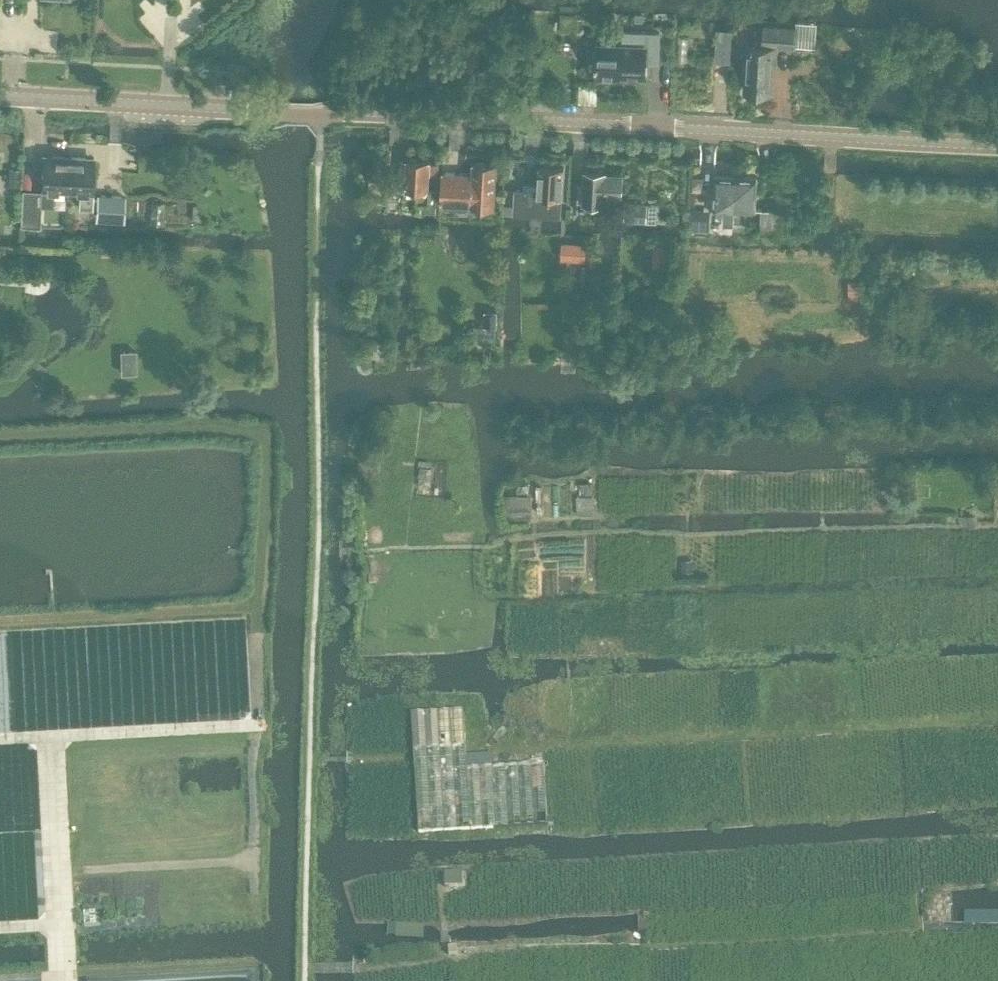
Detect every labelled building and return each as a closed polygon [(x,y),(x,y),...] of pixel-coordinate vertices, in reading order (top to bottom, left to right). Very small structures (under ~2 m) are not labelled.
[(561,14),(560,31),(577,31),(577,15),(561,14)] [(795,46),(795,44),(815,45),(816,23),(796,22),(796,27),(765,25),(764,45),(747,44),(746,73),(748,73),(747,91),(770,93),(772,61),(777,61),(778,46),(795,46)] [(660,57),(660,32),(624,31),(624,44),(598,43),(598,60),(596,60),(596,64),(598,64),(597,73),(645,75),(646,56),(660,57)] [(858,57),(840,56),(839,68),(858,69),(858,57)] [(66,190),(68,156),(43,155),(41,192),(23,191),(22,222),(40,223),(40,204),(52,205),(53,189),(66,190)] [(68,156),(66,190),(81,191),(80,206),(91,207),(93,157),(68,156)] [(417,201),(422,201),(421,210),(436,211),(438,189),(429,188),(430,174),(431,163),(431,159),(406,157),(405,181),(405,187),(418,188),(417,201)] [(442,171),(441,202),(495,205),(497,162),(472,161),(472,172),(442,171)] [(431,163),(430,174),(439,174),(439,163),(431,163)] [(561,216),(562,209),(564,167),(539,165),(538,188),(515,187),(513,213),(561,216)] [(9,167),(8,184),(20,185),(22,168),(9,167)] [(592,201),(604,202),(605,192),(621,194),(623,174),(606,173),(607,171),(604,170),(601,168),(596,168),(594,170),(585,169),(584,182),(579,182),(578,199),(579,200),(578,211),(591,212),(592,201)] [(723,220),(734,220),(736,175),(716,174),(714,207),(723,208),(723,220)] [(734,220),(733,230),(733,232),(744,232),(744,221),(745,221),(745,209),(755,209),(756,176),(736,175),(734,220)] [(97,193),(96,220),(98,220),(114,221),(124,221),(125,194),(97,193)] [(625,201),(624,220),(647,221),(656,221),(657,203),(647,202),(625,201)] [(690,209),(689,230),(709,230),(710,227),(703,226),(703,209),(690,209)] [(780,234),(780,233),(781,210),(761,209),(760,233),(780,234)] [(809,224),(808,237),(821,237),(821,224),(809,224)] [(561,240),(559,258),(584,260),(585,242),(561,240)] [(654,242),(652,260),(670,261),(671,244),(654,242)] [(861,278),(848,278),(849,299),(861,299),(861,278)] [(485,310),(485,325),(497,325),(497,310),(485,310)] [(120,374),(137,373),(136,349),(119,349),(120,374)] [(529,494),(505,496),(506,519),(531,518),(529,494)] [(593,495),(577,496),(578,509),(594,508),(593,495)] [(964,516),(959,516),(959,524),(964,524),(965,525),(974,525),(974,515),(964,515),(964,516)] [(693,559),(682,560),(682,572),(693,571),(693,559)] [(419,835),(471,831),(468,769),(464,712),(412,716),(419,835)] [(473,769),(468,769),(471,831),(548,825),(544,765),(492,768),(492,755),(472,757),(473,769)] [(446,887),(464,887),(464,874),(446,875),(446,887)] [(449,955),(458,955),(457,947),(449,947),(449,955)]
